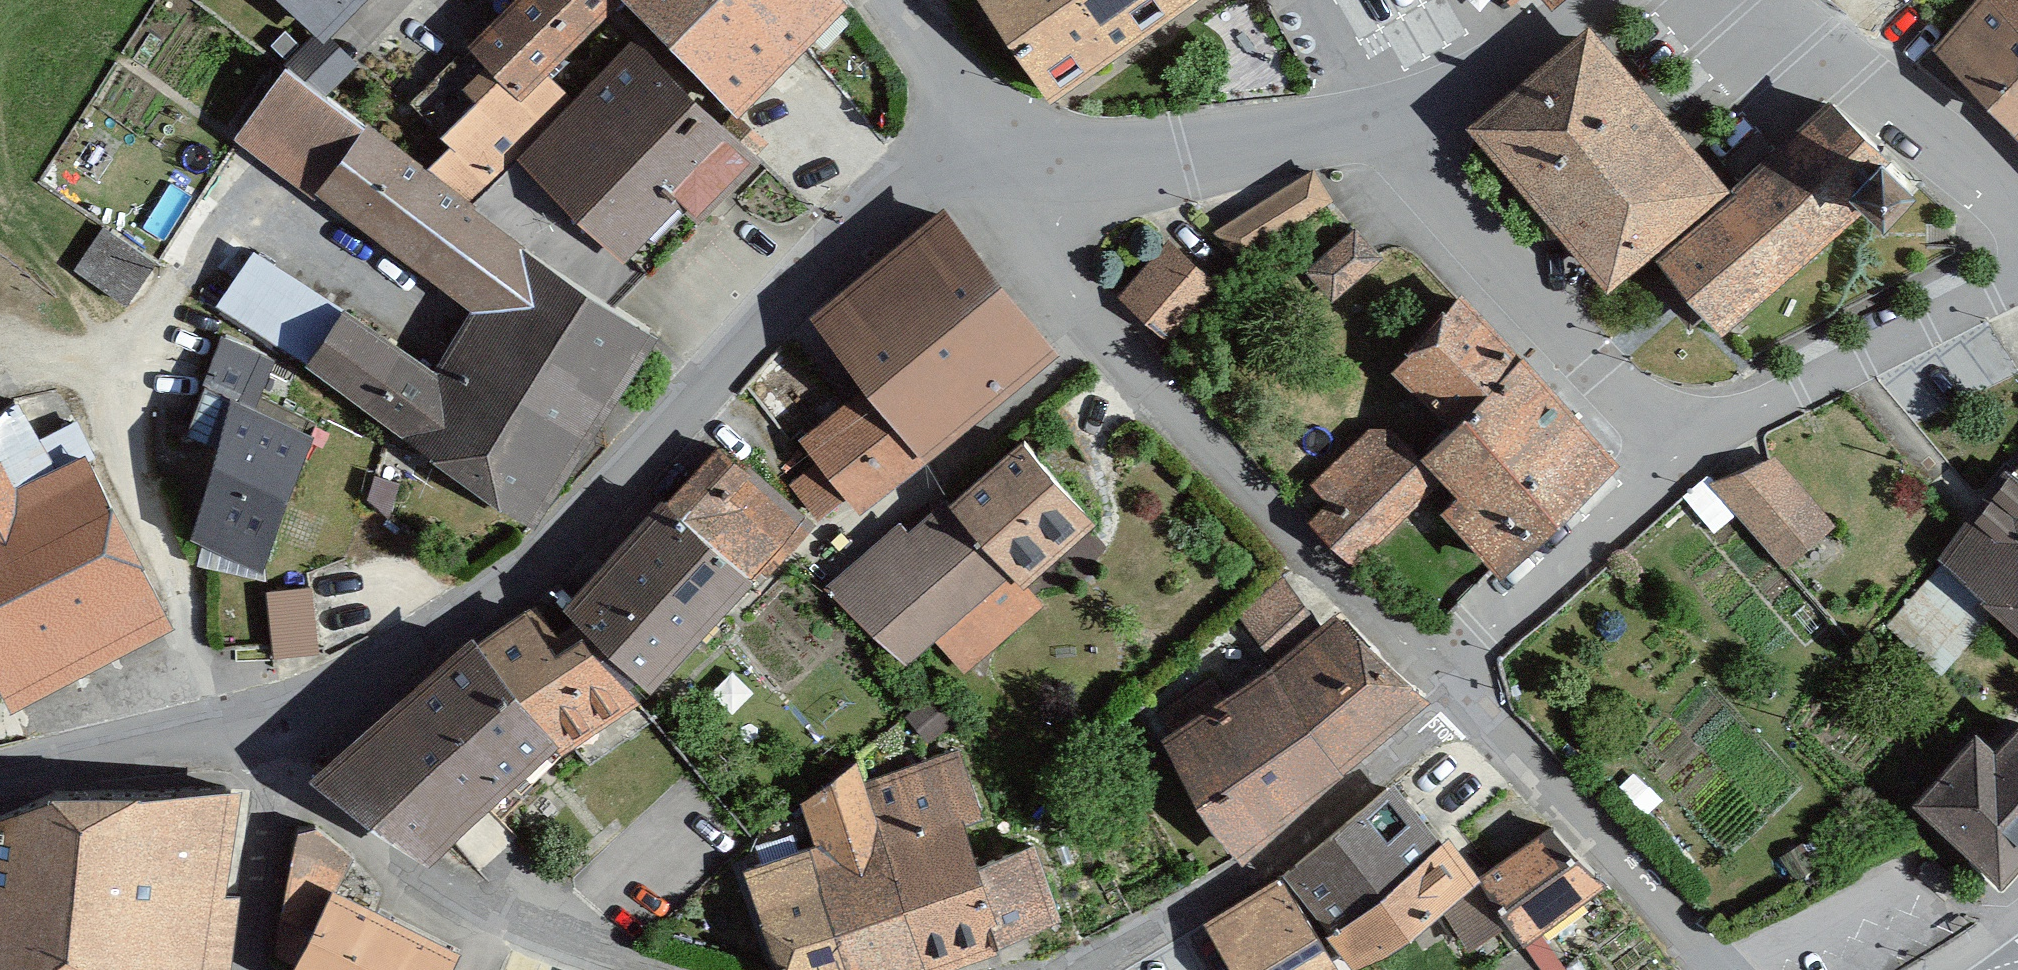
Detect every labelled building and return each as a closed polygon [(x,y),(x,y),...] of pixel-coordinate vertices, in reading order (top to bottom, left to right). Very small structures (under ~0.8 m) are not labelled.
[(329,76),(398,0),(245,0),(329,76)] [(455,41),(487,80),(414,170),(466,206),(510,166),(570,103),(541,74),(611,6),(605,0),(500,0),(455,41)] [(829,0),(605,0),(611,6),(723,119),(836,7),(829,0)] [(966,5),(1050,124),(1228,0),(973,0),(966,5)] [(1913,58),(2011,136),(2017,128),(2017,0),(1960,0),(1913,58)] [(1585,42),(1465,145),(1597,298),(1645,259),(1716,194),(1585,42)] [(733,165),(618,54),(570,103),(510,166),(625,276),(733,165)] [(425,376),(249,254),(202,322),(519,540),(659,339),(466,206),(414,170),(281,78),(231,150),(468,314),(425,376)] [(1716,194),(1645,259),(1712,332),(1868,189),(1884,206),(1914,178),(1832,88),(1716,194)] [(1309,176),(1211,237),(1229,266),(1327,205),(1309,176)] [(1052,357),(941,217),(803,324),(859,395),(914,465),(1052,357)] [(1374,261),(1346,231),(1298,276),(1327,306),(1374,261)] [(149,270),(105,236),(75,276),(120,309),(149,270)] [(1207,290),(1166,255),(1123,306),(1164,340),(1207,290)] [(1601,468),(1447,304),(1386,361),(1444,423),(1392,472),(1415,496),(1488,574),(1601,468)] [(914,465),(859,395),(792,451),(845,516),(914,465)] [(308,439),(224,413),(181,554),(265,580),(308,439)] [(1392,472),(1364,438),(1294,511),(1348,567),(1415,496),(1392,472)] [(172,629),(82,445),(4,482),(0,474),(0,712),(172,629)] [(1012,445),(937,507),(1016,588),(1083,535),(1012,445)] [(713,454),(659,510),(743,589),(795,528),(713,454)] [(1772,465),(1699,485),(1776,576),(1827,529),(1772,465)] [(1924,568),(2017,645),(2017,484),(2013,481),(1999,471),(1924,568)] [(650,503),(551,615),(623,701),(743,589),(659,510),(650,503)] [(937,507),(826,596),(907,670),(1016,588),(937,507)] [(1240,606),(1273,652),(1320,618),(1287,572),(1240,606)] [(278,651),(326,645),(318,581),(269,587),(278,651)] [(541,603),(458,644),(545,755),(557,770),(635,716),(623,701),(551,615),(541,603)] [(1416,699),(1321,620),(1258,674),(1154,736),(1219,857),(1322,776),(1416,699)] [(458,644),(296,771),(417,855),(545,755),(458,644)] [(1956,733),(1892,804),(1992,893),(2017,864),(2017,728),(2010,720),(1979,754),(1956,733)] [(862,781),(919,969),(935,969),(1050,921),(1024,855),(966,875),(948,833),(971,820),(953,755),(862,781)] [(730,867),(759,969),(919,969),(862,781),(797,802),(805,851),(730,867)] [(0,808),(0,969),(216,969),(229,793),(31,789),(0,808)] [(1198,925),(1223,969),(1329,969),(1456,890),(1388,794),(1198,925)] [(322,900),(337,908),(338,853),(299,826),(284,839),(267,947),(296,960),(322,900)] [(1594,889),(1551,835),(1484,888),(1526,942),(1594,889)] [(322,900),(296,960),(292,969),(368,969),(388,935),(337,908),(322,900)]
